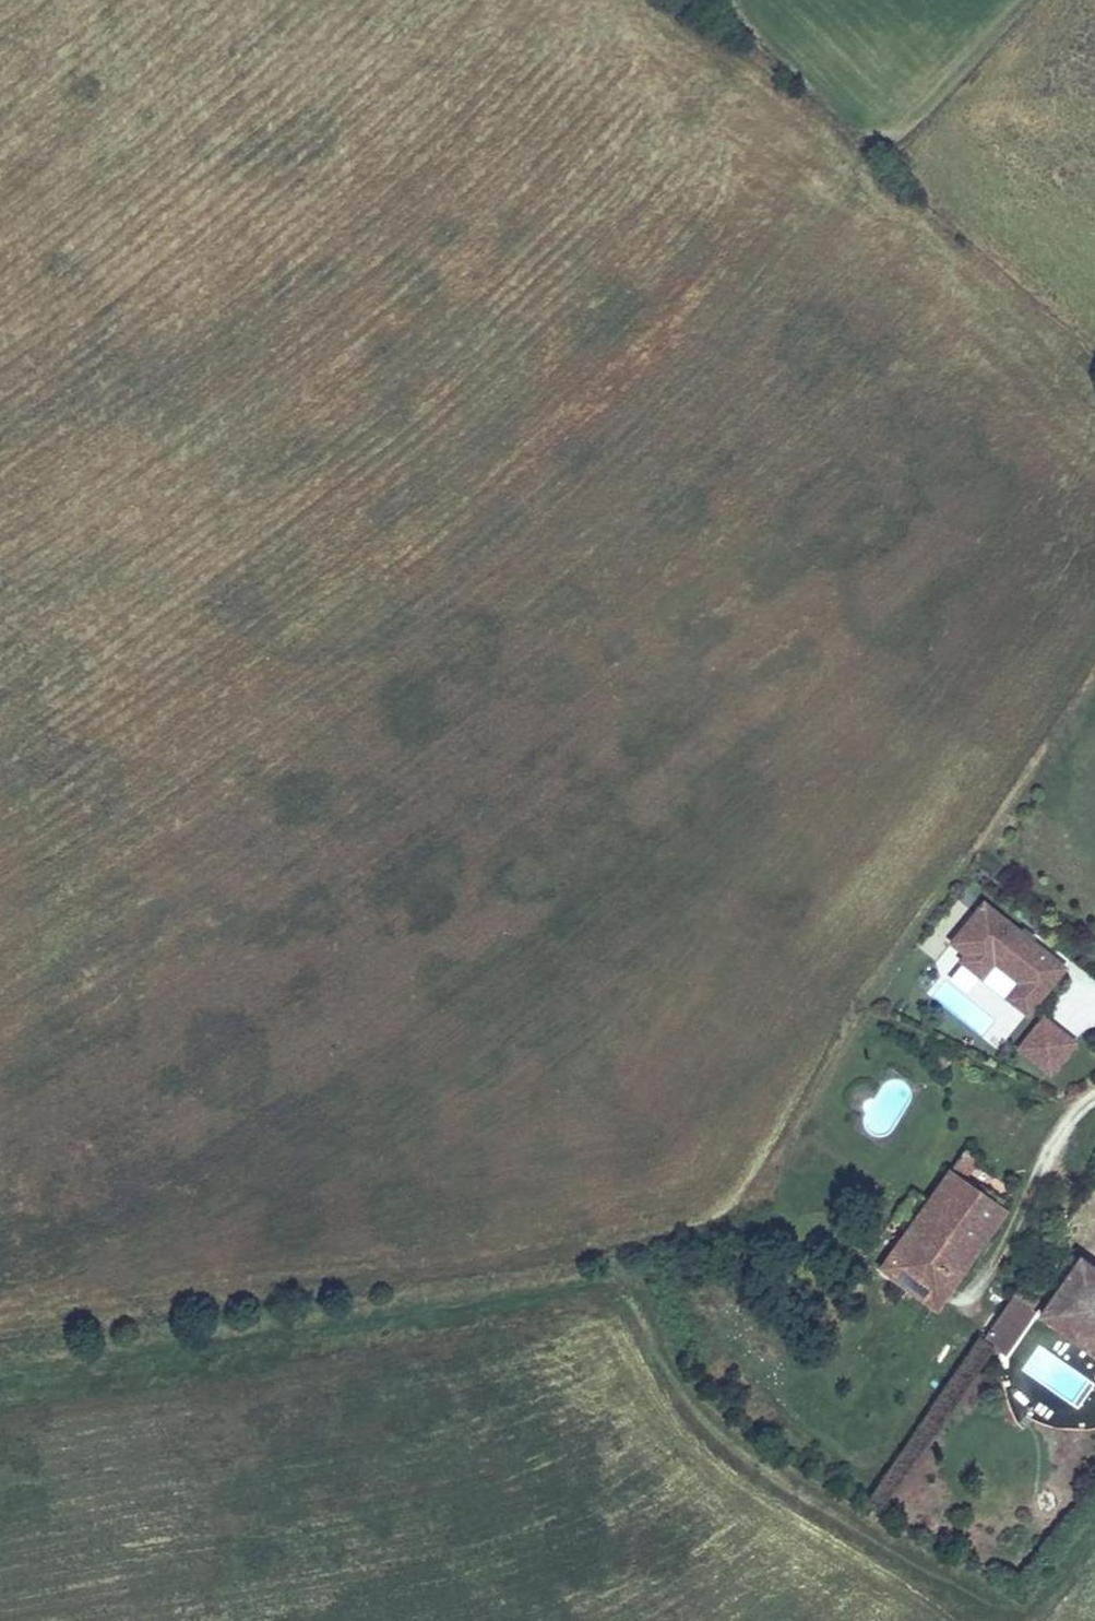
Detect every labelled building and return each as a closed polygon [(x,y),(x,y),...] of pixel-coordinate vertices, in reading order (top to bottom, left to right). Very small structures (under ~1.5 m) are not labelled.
[(1068,965),(982,902),(950,943),(1032,1016),(1068,965)] [(1075,1041),(1043,1016),(1015,1051),(1050,1076),(1075,1041)] [(965,1148),(951,1167),(896,1242),(956,1286),(1012,1210),(966,1176),(979,1158),(965,1148)] [(939,1310),(956,1286),(896,1242),(879,1266),(939,1310)] [(1081,1255),(1039,1314),(1094,1353),(1094,1265),(1081,1255)]
